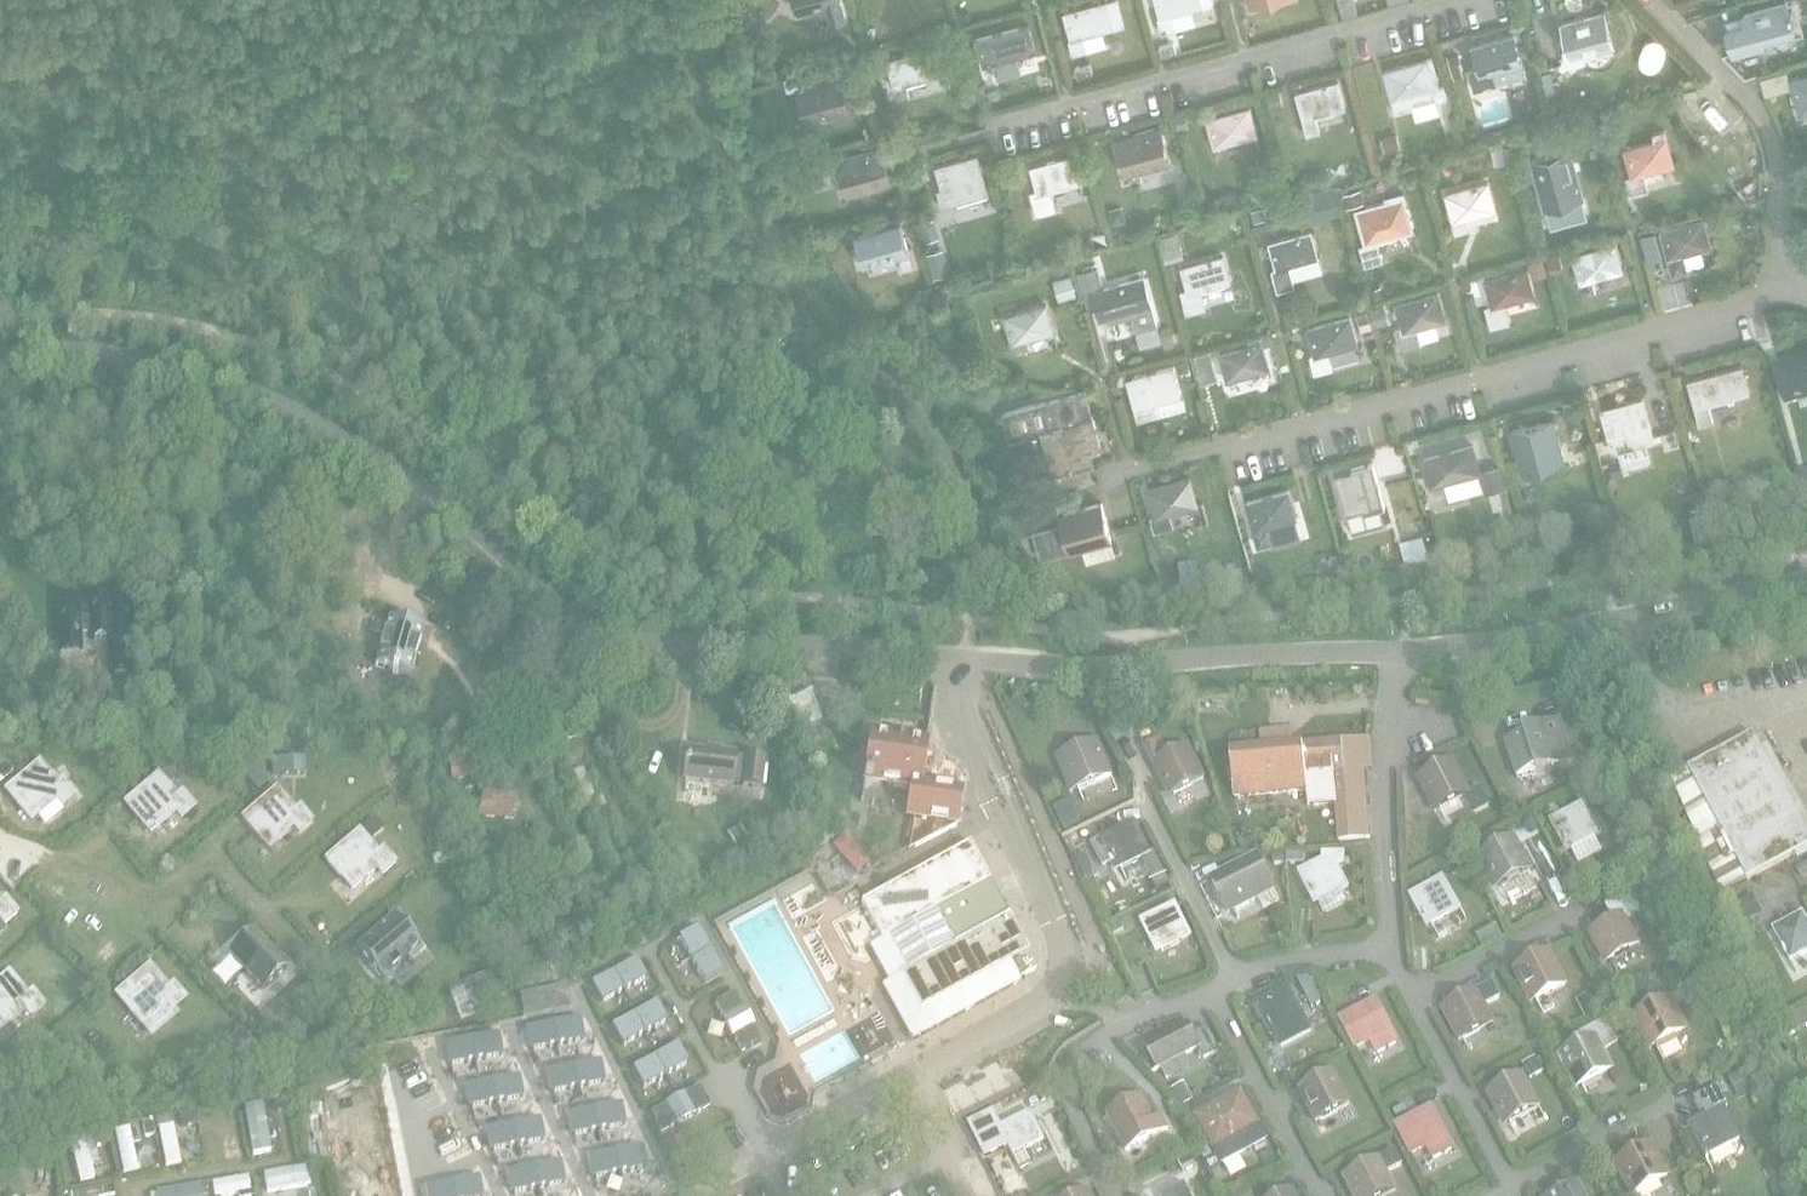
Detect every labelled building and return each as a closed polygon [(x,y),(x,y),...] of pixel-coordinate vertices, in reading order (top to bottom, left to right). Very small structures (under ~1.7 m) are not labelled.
[(844,16),(840,0),(795,0),(798,10),(827,2),(832,19),(844,16)] [(1159,18),(1201,6),(1199,0),(1154,0),(1159,18)] [(1764,47),(1762,36),(1796,29),(1790,0),(1761,0),(1741,4),(1743,12),(1723,17),(1731,54),(1764,47)] [(1062,13),(1071,48),(1084,44),(1082,36),(1112,28),(1105,1),(1062,13)] [(1562,49),(1567,67),(1587,61),(1583,47),(1609,40),(1602,13),(1560,24),(1566,47),(1562,49)] [(975,39),(982,65),(1036,51),(1029,24),(975,39)] [(1469,75),(1473,91),(1495,86),(1491,70),(1520,62),(1512,36),(1471,47),(1478,72),(1469,75)] [(886,61),(893,87),(948,72),(941,46),(886,61)] [(1442,88),(1438,89),(1431,61),(1383,73),(1395,114),(1411,110),(1411,107),(1435,100),(1436,103),(1446,100),(1442,88)] [(811,78),(797,82),(795,74),(782,78),(786,90),(798,87),(807,123),(849,112),(839,75),(813,83),(811,78)] [(1796,77),(1795,74),(1789,76),(1790,79),(1788,79),(1798,114),(1806,112),(1806,74),(1796,77)] [(1294,95),(1305,136),(1318,133),(1314,118),(1342,110),(1335,84),(1294,95)] [(1557,102),(1572,109),(1578,95),(1564,88),(1557,102)] [(1264,93),(1267,107),(1283,103),(1280,89),(1264,93)] [(1206,121),(1214,148),(1254,137),(1247,110),(1206,121)] [(1620,178),(1626,199),(1647,193),(1642,174),(1671,166),(1662,131),(1649,134),(1651,142),(1621,150),(1628,176),(1620,178)] [(1154,170),(1167,166),(1157,132),(1116,143),(1125,177),(1138,174),(1136,166),(1152,162),(1154,170)] [(1385,151),(1400,147),(1397,132),(1381,135),(1385,151)] [(1513,143),(1491,148),(1494,164),(1516,160),(1513,143)] [(876,187),(888,183),(879,149),(827,163),(829,173),(839,170),(843,186),(874,178),(876,187)] [(985,193),(983,182),(976,156),(934,167),(940,190),(936,191),(940,208),(956,204),(955,201),(985,193)] [(1028,169),(1037,204),(1050,200),(1048,192),(1077,184),(1070,158),(1028,169)] [(782,164),(779,181),(798,183),(800,166),(782,164)] [(1596,201),(1585,164),(1534,180),(1546,216),(1596,201)] [(1444,195),(1454,234),(1468,230),(1464,218),(1494,210),(1486,183),(1444,195)] [(1404,206),(1387,211),(1384,202),(1363,208),(1366,216),(1355,219),(1365,255),(1377,251),(1375,243),(1411,233),(1404,206)] [(1111,225),(1127,221),(1123,205),(1107,209),(1111,225)] [(933,217),(919,221),(922,240),(937,236),(933,217)] [(1660,232),(1672,275),(1685,272),(1680,255),(1709,247),(1702,221),(1660,232)] [(899,224),(858,235),(863,258),(895,248),(899,259),(908,257),(899,224)] [(1652,228),(1641,232),(1647,255),(1658,253),(1652,228)] [(1160,235),(1167,261),(1185,256),(1178,230),(1160,235)] [(1270,270),(1276,291),(1293,286),(1288,267),(1317,259),(1310,232),(1267,244),(1274,269),(1270,270)] [(1572,256),(1579,283),(1620,272),(1613,245),(1572,256)] [(1178,292),(1184,316),(1204,311),(1199,291),(1228,283),(1220,256),(1178,268),(1184,291),(1178,292)] [(1530,274),(1548,270),(1544,256),(1526,260),(1530,274)] [(950,273),(947,267),(941,264),(934,266),(931,273),(934,280),(941,283),(947,280),(950,273)] [(1146,277),(1104,289),(1098,265),(1077,271),(1087,306),(1092,304),(1096,320),(1129,311),(1131,320),(1133,320),(1136,330),(1159,324),(1146,277)] [(1484,280),(1494,319),(1507,315),(1504,303),(1532,296),(1525,269),(1484,280)] [(1394,327),(1400,349),(1421,343),(1417,327),(1443,320),(1435,294),(1394,305),(1400,326),(1394,327)] [(1368,304),(1373,325),(1390,321),(1384,300),(1368,304)] [(1001,317),(1011,352),(1024,349),(1021,340),(1051,332),(1044,305),(1001,317)] [(1356,309),(1363,337),(1374,334),(1367,306),(1356,309)] [(1309,355),(1314,371),(1329,367),(1325,352),(1355,344),(1347,318),(1306,329),(1313,354),(1309,355)] [(1218,353),(1228,388),(1240,384),(1237,376),(1267,368),(1259,342),(1218,353)] [(1785,397),(1798,393),(1796,385),(1806,382),(1806,354),(1775,363),(1785,397)] [(1132,404),(1136,418),(1153,414),(1150,400),(1178,392),(1170,366),(1129,377),(1136,403),(1132,404)] [(1693,409),(1697,427),(1711,423),(1706,406),(1748,394),(1740,368),(1686,382),(1693,409)] [(1090,453),(1101,450),(1083,391),(1042,403),(1041,401),(1001,413),(1009,441),(1039,433),(1051,475),(1026,483),(1029,493),(1013,497),(1014,502),(998,507),(1001,519),(1035,510),(1035,508),(1054,503),(1051,494),(1093,481),(1088,465),(1093,463),(1090,453)] [(1599,411),(1610,452),(1652,441),(1641,399),(1599,411)] [(1553,419),(1510,430),(1518,457),(1560,446),(1553,419)] [(1423,459),(1430,484),(1473,473),(1466,447),(1423,459)] [(1613,476),(1624,473),(1619,457),(1608,460),(1608,461),(1603,462),(1607,476),(1612,475),(1613,476)] [(1351,469),(1333,473),(1344,514),(1363,509),(1364,512),(1385,507),(1372,460),(1350,466),(1351,469)] [(1484,492),(1507,486),(1500,463),(1478,470),(1484,492)] [(1150,515),(1154,531),(1174,525),(1170,512),(1196,505),(1189,478),(1147,490),(1154,514),(1150,515)] [(1246,502),(1258,544),(1270,541),(1265,526),(1295,517),(1288,491),(1246,502)] [(1686,506),(1690,522),(1697,521),(1702,546),(1718,543),(1713,517),(1710,517),(1707,502),(1686,506)] [(1069,549),(1070,550),(1110,538),(1100,503),(1059,514),(1063,529),(1035,536),(1041,557),(1069,549)] [(1551,527),(1528,533),(1536,559),(1558,553),(1551,527)] [(126,686),(146,686),(146,625),(126,625),(126,618),(107,618),(107,632),(96,632),(96,627),(77,627),(77,655),(95,656),(95,650),(107,650),(107,653),(126,653),(126,686)] [(409,675),(423,629),(388,619),(374,666),(409,675)] [(165,656),(154,657),(155,668),(166,668),(165,656)] [(1535,771),(1536,772),(1575,759),(1560,715),(1522,728),(1524,734),(1503,741),(1516,777),(1535,771)] [(913,820),(909,850),(953,828),(956,809),(960,778),(944,756),(922,753),(924,737),(872,729),(870,742),(865,778),(909,785),(905,819),(913,820)] [(1720,893),(1806,847),(1806,838),(1752,734),(1670,778),(1720,893)] [(1185,746),(1165,756),(1157,740),(1143,747),(1158,777),(1163,775),(1173,794),(1202,779),(1185,746)] [(1337,841),(1368,839),(1360,740),(1228,751),(1232,796),(1306,790),(1307,806),(1333,804),(1337,841)] [(1077,788),(1107,776),(1093,742),(1058,757),(1063,770),(1069,768),(1077,788)] [(744,755),(744,757),(686,751),(683,780),(730,785),(730,784),(740,785),(740,787),(762,790),(762,786),(765,786),(768,758),(744,755)] [(59,780),(55,784),(35,762),(3,791),(29,820),(54,798),(60,805),(72,793),(59,780)] [(451,780),(470,778),(468,762),(449,764),(451,780)] [(1479,786),(1466,793),(1451,762),(1416,780),(1423,793),(1427,791),(1437,810),(1463,796),(1473,815),(1490,806),(1479,786)] [(259,777),(248,764),(238,774),(249,787),(259,777)] [(582,768),(573,772),(584,799),(594,795),(582,768)] [(179,791),(174,795),(153,771),(118,803),(146,834),(173,810),(178,816),(191,805),(179,791)] [(297,805),(293,809),(272,787),(239,818),(267,847),(291,824),(297,831),(310,819),(297,805)] [(479,818),(513,822),(516,794),(482,790),(479,818)] [(1570,850),(1598,835),(1582,803),(1548,821),(1554,834),(1560,832),(1570,850)] [(1119,869),(1148,855),(1132,822),(1097,839),(1104,852),(1110,849),(1119,869)] [(382,846),(377,850),(357,827),(324,857),(350,887),(375,865),(381,871),(394,860),(382,846)] [(1007,913),(999,917),(979,881),(988,876),(967,839),(859,899),(881,939),(935,909),(954,943),(899,974),(900,977),(890,983),(888,995),(895,1007),(907,1012),(917,1007),(918,1010),(1028,950),(1007,913)] [(1498,888),(1527,872),(1511,841),(1476,859),(1483,871),(1488,869),(1498,888)] [(1317,903),(1347,888),(1331,855),(1296,872),(1302,885),(1307,883),(1317,903)] [(1262,909),(1277,901),(1255,858),(1211,880),(1227,912),(1256,898),(1262,909)] [(1429,925),(1458,908),(1440,878),(1407,897),(1414,909),(1418,907),(1429,925)] [(1609,962),(1637,947),(1624,920),(1642,911),(1632,891),(1605,905),(1612,919),(1586,932),(1593,946),(1599,943),(1609,962)] [(1764,913),(1753,893),(1731,905),(1741,924),(1742,923),(1746,929),(1754,925),(1751,919),(1764,913)] [(0,901),(0,922),(1,923),(15,913),(3,899),(0,901)] [(1160,952),(1190,937),(1174,904),(1138,922),(1144,935),(1150,932),(1160,952)] [(1789,960),(1806,951),(1806,925),(1801,913),(1772,928),(1789,960)] [(411,937),(406,941),(386,917),(351,946),(377,977),(404,956),(409,962),(422,951),(411,937)] [(286,965),(251,932),(227,955),(262,987),(286,965)] [(1534,1001),(1563,986),(1546,953),(1512,971),(1519,985),(1524,982),(1534,1001)] [(169,981),(165,985),(141,960),(104,994),(135,1028),(163,1002),(169,1009),(183,996),(169,981)] [(24,994),(4,969),(0,973),(0,1027),(22,1010),(27,1016),(41,1005),(29,991),(24,994)] [(1306,976),(1289,982),(1307,1016),(1323,1008),(1306,976)] [(1457,1042),(1491,1024),(1482,1007),(1497,999),(1490,984),(1440,1010),(1457,1042)] [(1280,1048),(1309,1033),(1285,987),(1251,1005),(1257,1017),(1262,1015),(1280,1048)] [(1653,1047),(1683,1032),(1666,999),(1632,1017),(1639,1031),(1643,1028),(1653,1047)] [(1380,1050),(1378,1045),(1391,1038),(1371,1001),(1338,1019),(1354,1051),(1370,1043),(1375,1053),(1380,1050)] [(1617,1042),(1625,1037),(1614,1017),(1606,1021),(1605,1020),(1578,1034),(1583,1044),(1563,1054),(1580,1086),(1609,1071),(1600,1053),(1618,1044),(1617,1042)] [(1205,1030),(1191,1037),(1185,1025),(1144,1047),(1156,1070),(1196,1049),(1202,1060),(1217,1052),(1205,1030)] [(1318,1121),(1348,1105),(1331,1073),(1296,1091),(1303,1104),(1308,1102),(1318,1121)] [(1491,1092),(1508,1124),(1538,1109),(1521,1077),(1491,1092)] [(1709,1155),(1738,1139),(1722,1108),(1725,1106),(1716,1088),(1693,1101),(1702,1117),(1687,1125),(1694,1138),(1699,1136),(1709,1155)] [(1256,1143),(1263,1139),(1238,1094),(1196,1118),(1213,1150),(1249,1130),(1256,1143)] [(1159,1117),(1151,1122),(1139,1098),(1105,1116),(1124,1152),(1166,1130),(1159,1117)] [(270,1151),(261,1103),(244,1107),(253,1154),(270,1151)] [(491,1140),(531,1120),(524,1106),(484,1126),(491,1140)] [(1437,1156),(1434,1152),(1448,1145),(1428,1107),(1393,1125),(1410,1157),(1426,1148),(1431,1159),(1437,1156)] [(1030,1162),(1024,1148),(1041,1140),(1029,1114),(983,1136),(989,1149),(991,1148),(992,1150),(1006,1144),(1017,1168),(1030,1162)] [(329,1158),(321,1115),(308,1118),(316,1160),(329,1158)] [(158,1128),(166,1165),(180,1162),(175,1139),(180,1138),(179,1130),(174,1131),(173,1125),(158,1128)] [(115,1130),(123,1172),(137,1169),(132,1144),(140,1142),(137,1129),(130,1131),(129,1128),(115,1130)] [(71,1139),(80,1181),(94,1178),(89,1152),(94,1151),(90,1135),(71,1139)] [(1636,1194),(1666,1178),(1649,1146),(1615,1164),(1622,1177),(1626,1174),(1636,1194)] [(43,1151),(9,1156),(11,1172),(31,1170),(35,1195),(36,1195),(49,1194),(43,1151)] [(1341,1176),(1350,1195),(1387,1195),(1396,1191),(1389,1174),(1399,1169),(1391,1151),(1341,1176)] [(267,1191),(307,1184),(304,1167),(264,1174),(267,1191)] [(247,1177),(212,1182),(215,1195),(225,1195),(238,1194),(239,1195),(251,1195),(247,1177)] [(1576,1184),(1553,1195),(1582,1195),(1576,1184)] [(199,1185),(157,1192),(157,1195),(201,1195),(199,1185)] [(1183,1185),(1162,1195),(1188,1195),(1183,1185)]
